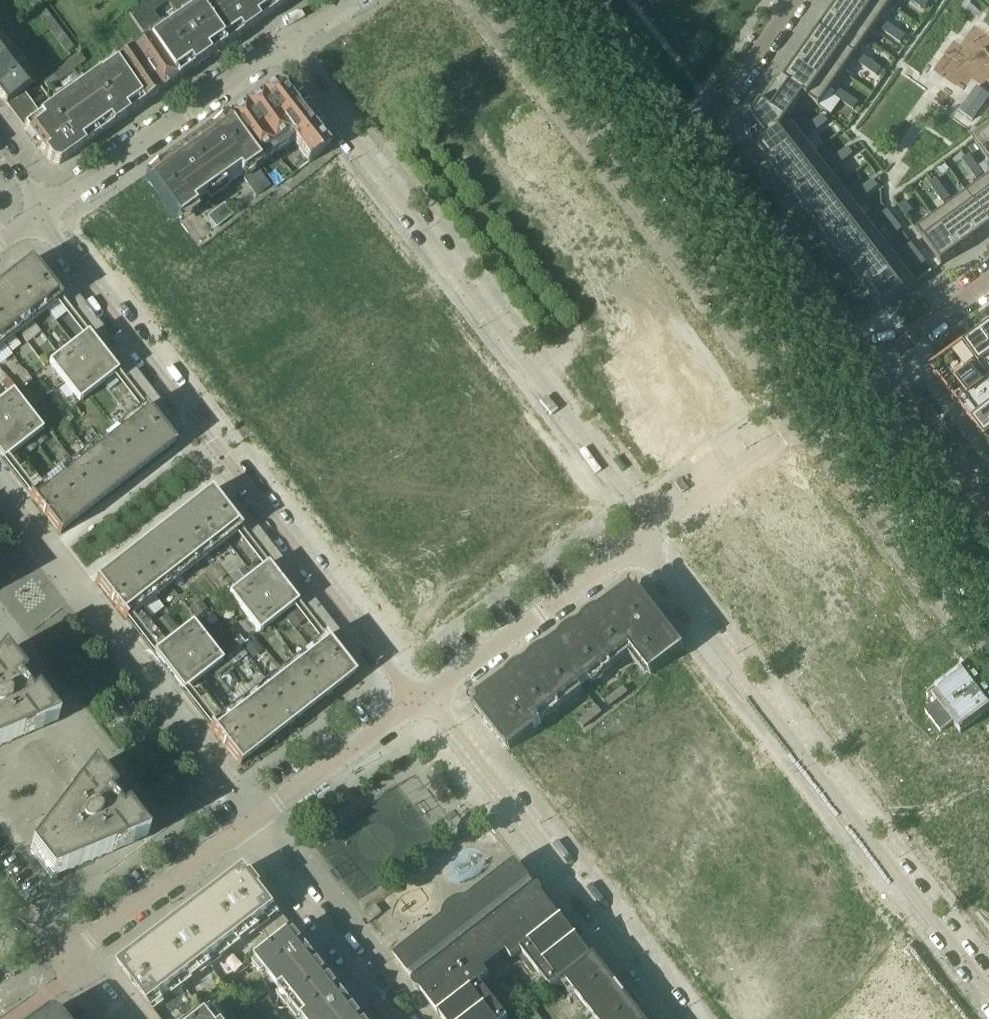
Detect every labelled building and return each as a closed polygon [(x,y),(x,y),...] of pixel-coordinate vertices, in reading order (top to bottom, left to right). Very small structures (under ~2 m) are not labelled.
[(48,29),(55,24),(37,0),(36,0),(30,5),(48,29)] [(149,43),(176,82),(225,48),(197,8),(187,16),(184,12),(163,27),(152,13),(168,2),(167,0),(146,0),(128,14),(149,43)] [(183,0),(168,0),(178,15),(188,8),(183,0)] [(263,0),(209,0),(197,8),(225,48),(266,18),(273,14),(263,0)] [(292,0),(263,0),(273,14),(292,0)] [(831,15),(866,39),(878,23),(846,0),(842,0),(831,15)] [(878,23),(890,6),(881,0),(846,0),(878,23)] [(914,3),(924,10),(928,4),(923,0),(916,0),(914,3)] [(831,15),(819,31),(854,56),(866,39),(831,15)] [(883,26),(880,30),(890,36),(895,30),(885,23),(883,26)] [(55,24),(48,29),(66,53),(72,48),(55,24)] [(895,30),(890,36),(900,43),(902,40),(905,37),(895,30)] [(819,31),(808,48),(843,73),(854,56),(819,31)] [(0,36),(0,67),(15,55),(0,36)] [(129,51),(131,54),(159,94),(176,82),(149,43),(138,51),(135,47),(129,51)] [(808,48),(796,65),(831,89),(843,73),(808,48)] [(159,94),(131,54),(121,60),(118,56),(111,61),(115,65),(143,105),(159,94)] [(15,55),(0,67),(0,99),(5,106),(22,92),(35,82),(15,55)] [(42,83),(47,89),(84,61),(79,55),(42,83)] [(859,60),(857,63),(867,70),(871,63),(862,56),(859,60)] [(871,63),(867,70),(876,77),(879,73),(881,70),(871,63)] [(58,165),(143,105),(115,65),(99,76),(99,75),(40,116),(23,129),(51,164),(58,165)] [(785,81),(784,81),(804,96),(804,97),(815,105),(818,107),(831,89),(796,65),(785,81)] [(780,77),(761,104),(787,123),(789,121),(788,119),(804,97),(804,96),(784,81),(785,81),(780,77)] [(328,148),(292,102),(281,88),(273,86),(260,95),(294,142),(293,143),(308,164),(328,148)] [(968,99),(981,108),(988,97),(988,96),(976,87),(968,99)] [(836,93),(833,96),(843,103),(848,97),(838,90),(836,93)] [(40,116),(22,92),(5,106),(23,129),(40,116)] [(294,142),(260,95),(244,107),(277,153),(293,143),(294,142)] [(848,97),(843,103),(853,110),(855,107),(858,103),(848,97)] [(968,99),(959,111),(972,121),(981,108),(968,99)] [(761,104),(742,131),(755,147),(787,123),(761,104)] [(277,153),(244,107),(227,119),(259,164),(260,165),(277,153)] [(823,116),(813,123),(818,129),(828,122),(825,119),(823,116)] [(223,182),(238,172),(255,197),(269,187),(255,166),(259,164),(227,119),(145,177),(172,215),(176,222),(195,209),(192,204),(206,194),(210,199),(227,187),(223,182)] [(787,123),(755,147),(767,163),(801,137),(791,124),(789,121),(787,123)] [(976,131),(972,135),(970,136),(973,140),(988,162),(988,122),(976,131)] [(813,123),(804,130),(806,133),(809,137),(818,129),(813,123)] [(801,137),(767,163),(780,180),(814,153),(801,137)] [(848,148),(838,155),(843,162),(853,154),(850,151),(848,148)] [(814,153),(780,180),(792,196),(826,169),(814,153)] [(838,155),(829,163),(831,166),(834,169),(843,162),(838,155)] [(965,158),(962,160),(969,170),(975,165),(968,155),(965,158)] [(975,165),(969,170),(976,180),(979,177),(982,175),(975,165)] [(826,169),(792,196),(805,212),(839,185),(826,169)] [(932,182),(929,184),(936,194),(942,189),(935,179),(932,182)] [(873,180),(863,187),(868,194),(877,186),(875,183),(873,180)] [(966,194),(988,225),(988,191),(983,182),(966,194)] [(839,185),(805,212),(817,228),(851,202),(839,185)] [(863,187),(854,195),(856,198),(859,201),(868,194),(863,187)] [(942,189),(936,194),(943,203),(946,201),(950,199),(942,189)] [(950,206),(975,241),(988,231),(988,225),(966,194),(950,206)] [(851,202),(817,228),(830,244),(864,218),(851,202)] [(905,202),(898,206),(905,216),(912,211),(905,202)] [(207,217),(215,228),(232,215),(223,204),(207,217)] [(950,206),(933,218),(959,253),(975,241),(950,206)] [(886,211),(880,216),(887,225),(894,220),(886,211)] [(864,218),(830,244),(842,260),(876,234),(864,218)] [(933,218),(916,231),(941,265),(959,253),(933,218)] [(894,220),(887,225),(895,235),(901,230),(894,220)] [(876,234),(842,260),(855,276),(889,250),(876,234)] [(910,244),(904,249),(911,258),(918,254),(910,244)] [(889,250),(855,276),(867,292),(901,266),(889,250)] [(918,254),(911,258),(919,268),(925,263),(918,254)] [(117,373),(87,334),(61,300),(31,261),(0,285),(0,340),(4,345),(56,303),(82,338),(48,364),(78,403),(103,384),(113,376),(119,383),(118,384),(140,410),(87,451),(117,491),(175,446),(144,406),(117,373)] [(901,266),(867,292),(881,309),(915,284),(914,283),(901,266)] [(981,337),(983,340),(988,349),(988,331),(981,337)] [(965,348),(967,351),(967,352),(985,377),(988,382),(988,349),(983,340),(981,337),(965,348)] [(965,348),(931,373),(939,384),(945,392),(948,396),(952,402),(985,377),(967,352),(967,351),(965,348)] [(113,376),(103,384),(108,391),(118,384),(119,383),(113,376)] [(952,402),(956,407),(972,427),(988,415),(988,382),(985,377),(952,402)] [(25,390),(16,397),(25,410),(35,402),(25,390)] [(12,393),(0,402),(0,458),(3,462),(29,496),(60,535),(117,491),(87,451),(34,492),(8,458),(42,431),(25,410),(16,397),(12,393)] [(68,411),(61,417),(66,423),(73,417),(68,411)] [(972,427),(976,432),(984,443),(988,439),(988,415),(972,427)] [(864,435),(856,424),(848,430),(856,441),(864,435)] [(649,477),(667,465),(645,476),(649,477)] [(297,604),(275,576),(267,565),(241,530),(210,491),(153,536),(183,575),(236,534),(262,568),(228,595),(258,634),(292,607),(319,641),(266,682),(297,721),(355,676),(324,637),(297,604)] [(96,580),(95,581),(126,620),(153,654),(161,665),(174,681),(183,692),(209,727),(239,766),(240,765),(254,755),(268,744),(282,732),(297,721),(266,682),(253,692),(252,693),(240,702),(238,704),(227,712),(223,716),(214,723),(188,689),(222,662),(192,623),(158,650),(130,616),(140,609),(150,621),(164,610),(154,598),(169,586),(183,575),(153,536),(138,547),(124,559),(109,570),(96,580)] [(683,649),(637,590),(634,586),(600,611),(597,612),(595,613),(593,614),(590,615),(588,616),(586,618),(585,620),(583,622),(582,624),(580,625),(610,664),(630,649),(650,675),(652,674),(683,649)] [(217,618),(210,624),(216,633),(224,627),(217,618)] [(556,706),(610,664),(580,625),(578,627),(568,631),(560,640),(546,650),(536,654),(528,663),(525,665),(556,706)] [(225,628),(213,637),(224,651),(225,650),(234,643),(236,641),(225,628)] [(229,656),(239,649),(234,643),(225,650),(229,656)] [(232,666),(246,656),(240,648),(227,659),(232,666)] [(57,723),(35,696),(29,700),(20,688),(18,685),(24,681),(2,653),(0,657),(0,747),(57,723)] [(218,676),(231,666),(226,659),(213,670),(218,676)] [(556,706),(525,665),(515,669),(507,679),(472,704),(508,750),(509,749),(510,750),(538,728),(538,727),(541,724),(538,720),(556,706)] [(940,700),(928,709),(937,721),(949,712),(981,687),(976,680),(974,679),(967,669),(935,693),(940,700)] [(623,685),(604,699),(609,705),(627,692),(623,685)] [(937,721),(944,729),(956,720),(964,731),(988,711),(988,698),(981,687),(949,712),(937,721)] [(597,706),(579,719),(583,725),(601,712),(597,706)] [(92,769),(74,793),(29,851),(51,879),(146,837),(125,811),(119,815),(117,812),(110,804),(108,801),(114,796),(92,769)] [(394,957),(412,980),(412,981),(413,981),(413,985),(414,987),(415,988),(416,990),(418,990),(421,991),(439,1015),(442,1018),(507,1018),(480,984),(489,976),(484,970),(506,952),(511,959),(521,951),(551,990),(564,980),(592,959),(561,920),(542,896),(543,893),(542,891),(541,889),(540,888),(539,887),(537,886),(535,886),(534,885),(516,862),(515,862),(467,900),(465,899),(462,900),(458,900),(455,901),(452,903),(450,905),(447,908),(445,911),(444,914),(443,917),(443,918),(441,920),(394,957)] [(256,924),(274,947),(294,931),(262,888),(246,868),(118,965),(149,1005),(256,924)] [(792,884),(762,908),(780,931),(811,906),(792,884)] [(375,905),(362,915),(369,923),(382,913),(375,905)] [(294,931),(274,947),(256,960),(280,991),(318,961),(294,931)] [(594,957),(592,959),(564,980),(595,1018),(642,1018),(594,957)] [(280,991),(302,1018),(306,1018),(341,991),(318,961),(280,991)] [(263,979),(244,993),(252,1003),(270,989),(263,979)] [(306,1018),(337,1018),(353,1006),(341,991),(306,1018)] [(268,998),(256,1008),(264,1018),(276,1008),(268,998)] [(522,1010),(514,1001),(505,1008),(512,1018),(522,1010)] [(337,1018),(363,1018),(353,1006),(337,1018)] [(213,1009),(200,1018),(220,1018),(213,1009)] [(252,1011),(241,1018),(258,1018),(252,1011)]
